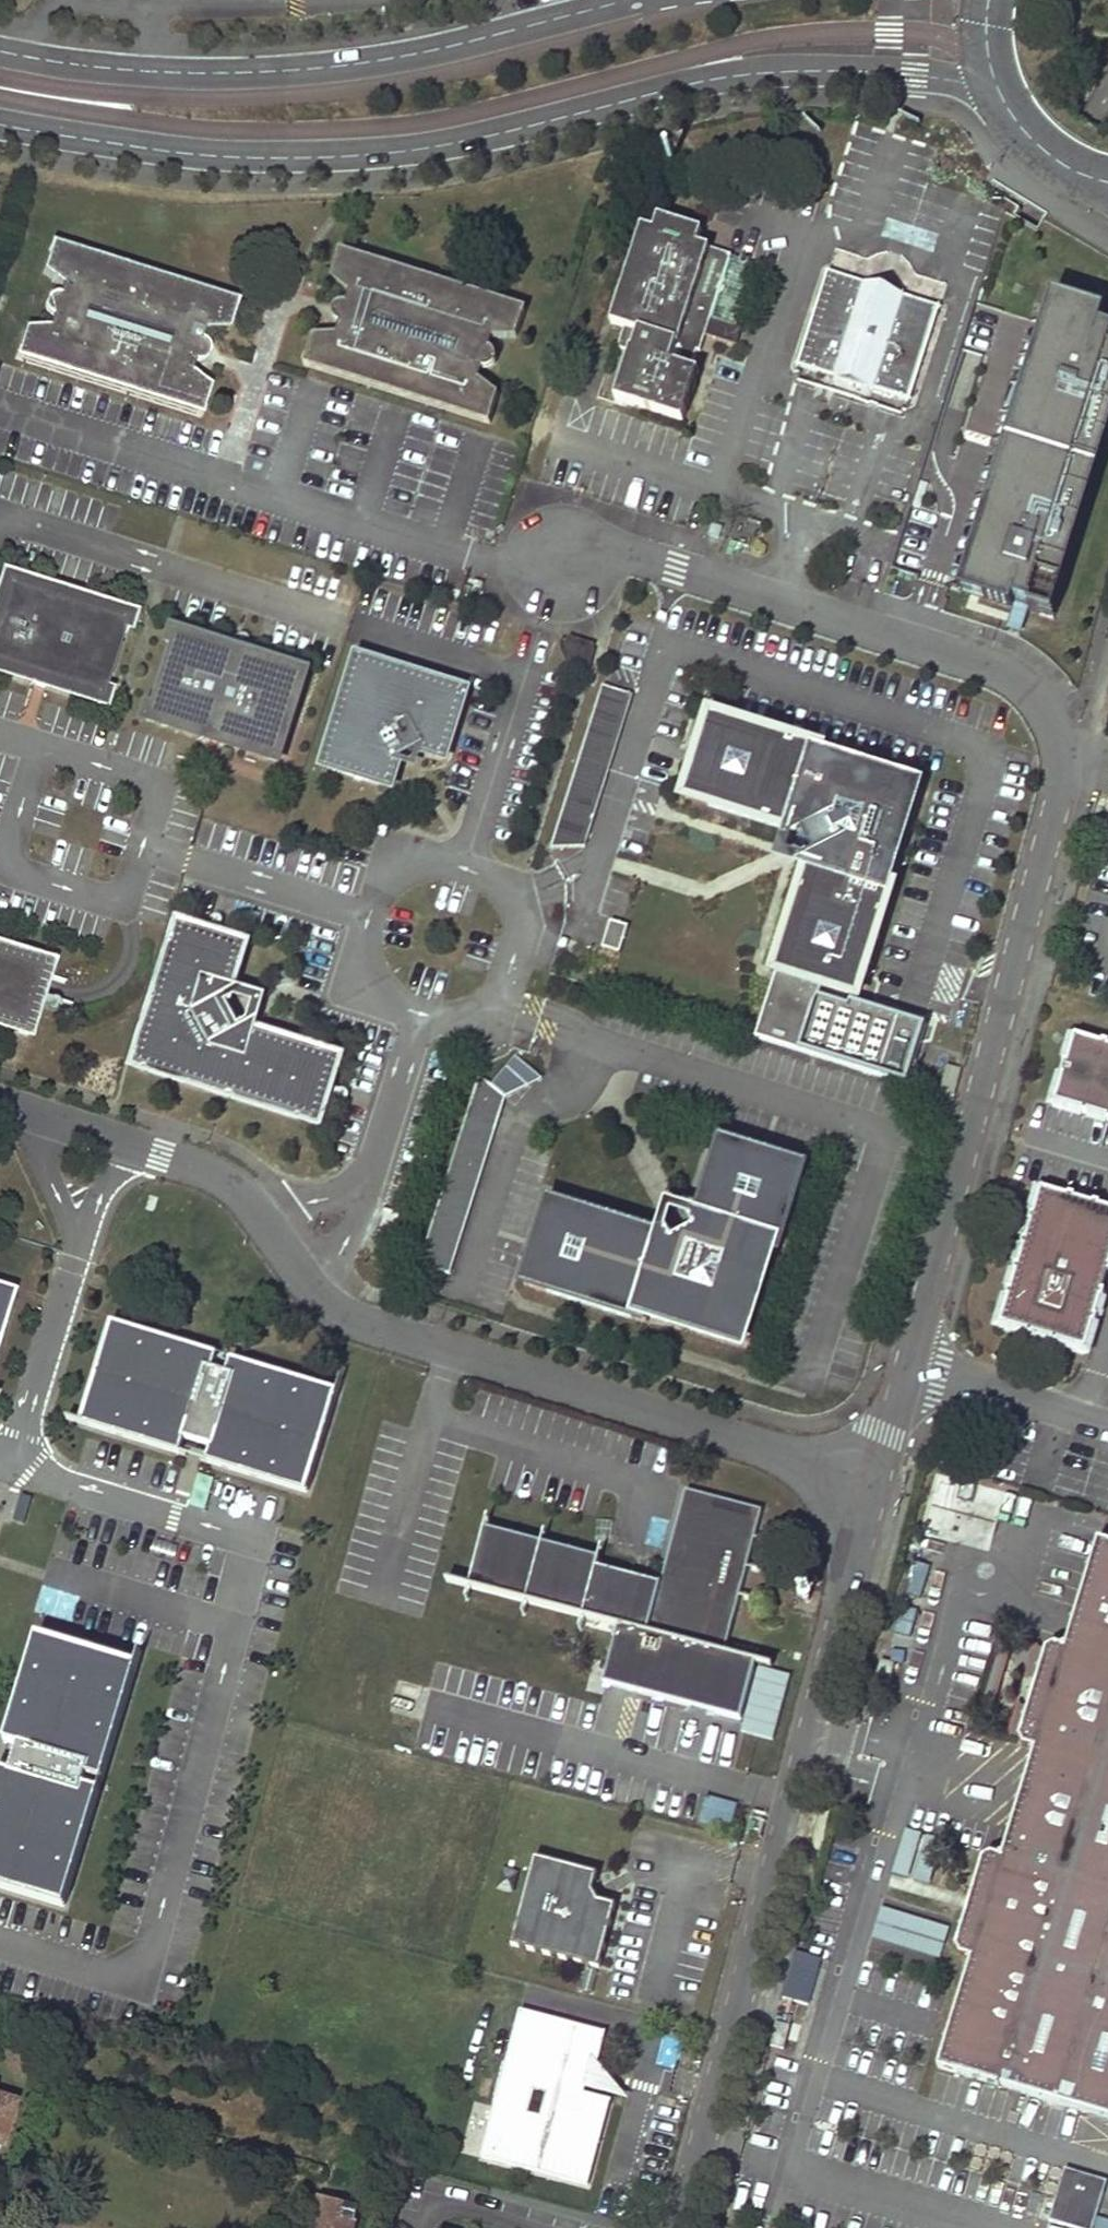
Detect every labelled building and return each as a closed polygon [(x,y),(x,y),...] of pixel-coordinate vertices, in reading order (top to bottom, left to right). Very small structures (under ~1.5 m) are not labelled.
[(702,232),(647,214),(611,324),(624,328),(618,348),(631,353),(615,404),(623,407),(624,404),(683,422),(699,373),(690,370),(681,367),(684,359),(693,362),(697,351),(700,352),(705,335),(711,319),(738,328),(757,267),(731,258),(732,256),(698,245),(702,232)] [(238,303),(51,244),(49,251),(50,251),(48,256),(42,273),(61,287),(48,329),(24,330),(18,353),(17,353),(14,359),(201,418),(203,411),(202,411),(210,389),(191,374),(204,332),(228,331),(234,310),(235,310),(238,303)] [(524,316),(527,309),(340,250),(338,257),(339,257),(331,279),(350,294),(337,336),(314,336),(307,359),(306,358),(304,365),(491,424),(492,417),(499,395),(480,381),(493,339),(517,338),(524,316)] [(884,290),(828,272),(798,366),(909,403),(940,308),(884,290)] [(1062,330),(1103,342),(1107,328),(1090,323),(1094,309),(1052,296),(960,590),(979,596),(1062,330)] [(711,319),(705,335),(736,345),(742,329),(738,328),(711,319)] [(1062,330),(979,596),(1043,615),(1107,407),(1107,344),(1103,342),(1062,330)] [(684,359),(681,367),(690,370),(693,362),(684,359)] [(723,529),(714,525),(711,535),(720,538),(723,529)] [(0,603),(0,669),(94,700),(94,701),(103,704),(108,687),(106,686),(123,631),(126,632),(130,617),(122,614),(121,616),(13,581),(14,580),(5,577),(0,592),(3,592),(0,603)] [(184,630),(175,628),(172,637),(175,639),(151,707),(148,706),(144,718),(145,718),(156,721),(157,718),(267,754),(266,757),(277,760),(281,748),(278,746),(301,679),(303,680),(306,669),(296,665),(295,669),(183,633),(184,630)] [(593,645),(567,637),(566,642),(561,640),(560,643),(559,647),(559,652),(560,658),(564,663),(567,667),(572,671),(577,673),(582,674),(587,675),(594,651),(591,650),(593,645)] [(346,654),(314,763),(383,783),(391,756),(389,752),(407,742),(409,746),(436,754),(456,685),(346,654)] [(603,686),(563,810),(592,819),(632,695),(603,686)] [(812,858),(776,973),(821,988),(858,999),(894,883),(886,880),(892,863),(893,863),(916,789),(842,765),(842,767),(824,761),(827,753),(711,716),(685,798),(800,834),(804,833),(816,856),(812,858)] [(563,810),(551,848),(584,847),(592,819),(563,810)] [(245,940),(177,919),(132,1062),(317,1121),(339,1053),(238,1022),(233,1024),(221,1002),(226,999),(245,940)] [(627,928),(610,922),(602,949),(619,954),(627,928)] [(17,1026),(16,1029),(25,1032),(48,962),(38,959),(37,961),(0,949),(0,1021),(17,1026)] [(821,988),(776,973),(755,1038),(887,1079),(906,1020),(863,1006),(861,1011),(818,998),(821,988)] [(1103,1042),(1102,1044),(1084,1038),(1083,1035),(1082,1034),(1081,1033),(1080,1032),(1078,1032),(1074,1033),(1072,1034),(1071,1035),(1071,1036),(1070,1038),(1071,1040),(1071,1042),(1073,1044),(1067,1063),(1066,1062),(1062,1075),(1064,1075),(1058,1094),(1051,1103),(1065,1105),(1082,1110),(1081,1112),(1087,1114),(1088,1112),(1107,1117),(1106,1120),(1107,1120),(1107,1044),(1103,1042)] [(513,1102),(537,1074),(517,1058),(493,1085),(513,1102)] [(504,1098),(479,1078),(467,1116),(495,1125),(504,1098)] [(495,1125),(467,1116),(420,1264),(448,1273),(495,1125)] [(803,1169),(721,1143),(694,1229),(696,1233),(672,1245),(671,1241),(549,1202),(523,1284),(646,1323),(648,1316),(739,1345),(768,1254),(775,1257),(803,1169)] [(1049,1191),(1041,1185),(1039,1197),(1033,1216),(1032,1216),(1030,1222),(1032,1222),(1026,1241),(1024,1240),(1022,1247),(1024,1247),(1018,1266),(1017,1265),(1015,1272),(1017,1272),(1011,1291),(1009,1291),(1007,1297),(1009,1297),(1003,1317),(1001,1329),(1009,1327),(1028,1333),(1027,1334),(1033,1336),(1034,1334),(1053,1340),(1052,1342),(1058,1344),(1059,1342),(1078,1348),(1081,1353),(1088,1342),(1094,1323),(1096,1323),(1098,1316),(1097,1315),(1101,1299),(1103,1299),(1105,1291),(1103,1290),(1107,1275),(1107,1208),(1099,1206),(1099,1204),(1092,1202),(1092,1203),(1075,1199),(1075,1197),(1069,1195),(1069,1197),(1058,1194),(1049,1191)] [(12,1292),(0,1288),(0,1330),(12,1292)] [(107,1321),(75,1423),(176,1454),(181,1438),(208,1447),(203,1462),(304,1493),(335,1391),(227,1358),(222,1373),(211,1369),(215,1354),(107,1321)] [(600,1558),(485,1528),(470,1585),(619,1625),(604,1682),(738,1717),(756,1653),(725,1644),(762,1509),(686,1488),(661,1581),(660,1581),(658,1593),(616,1586),(618,1579),(596,1573),(600,1558)] [(1098,1539),(1089,1568),(1065,1648),(1057,1646),(1046,1650),(1019,1736),(1026,1747),(1035,1750),(1002,1857),(993,1854),(983,1858),(955,1947),(961,1955),(971,1958),(938,2068),(1107,2119),(1107,1542),(1098,1539)] [(62,1908),(96,1792),(81,1787),(84,1777),(99,1782),(135,1664),(33,1634),(0,1742),(0,1743),(15,1748),(8,1773),(0,1770),(0,1889),(62,1908)] [(708,1795),(701,1820),(731,1830),(739,1805),(708,1795)] [(759,1836),(763,1819),(758,1818),(753,1834),(759,1836)] [(926,1879),(934,1836),(903,1830),(894,1873),(926,1879)] [(599,1873),(535,1857),(512,1945),(600,1968),(618,1905),(599,1901),(594,1891),(599,1873)] [(871,1939),(939,1958),(948,1927),(881,1907),(871,1939)] [(780,1997),(811,2005),(822,1959),(792,1951),(780,1997)] [(776,2023),(785,2026),(791,2002),(782,2000),(776,2023)] [(582,2094),(590,2067),(595,2069),(604,2033),(521,2010),(482,2156),(586,2186),(610,2102),(582,2094)] [(776,2023),(770,2045),(784,2049),(791,2027),(785,2026),(776,2023)] [(0,2083),(0,2146),(1,2147),(17,2087),(0,2083)] [(1097,2218),(1104,2178),(1060,2171),(1051,2226),(1063,2227),(1107,2227),(1107,2220),(1097,2218)] [(356,2210),(308,2194),(303,2206),(314,2209),(308,2227),(351,2227),(356,2210)]
